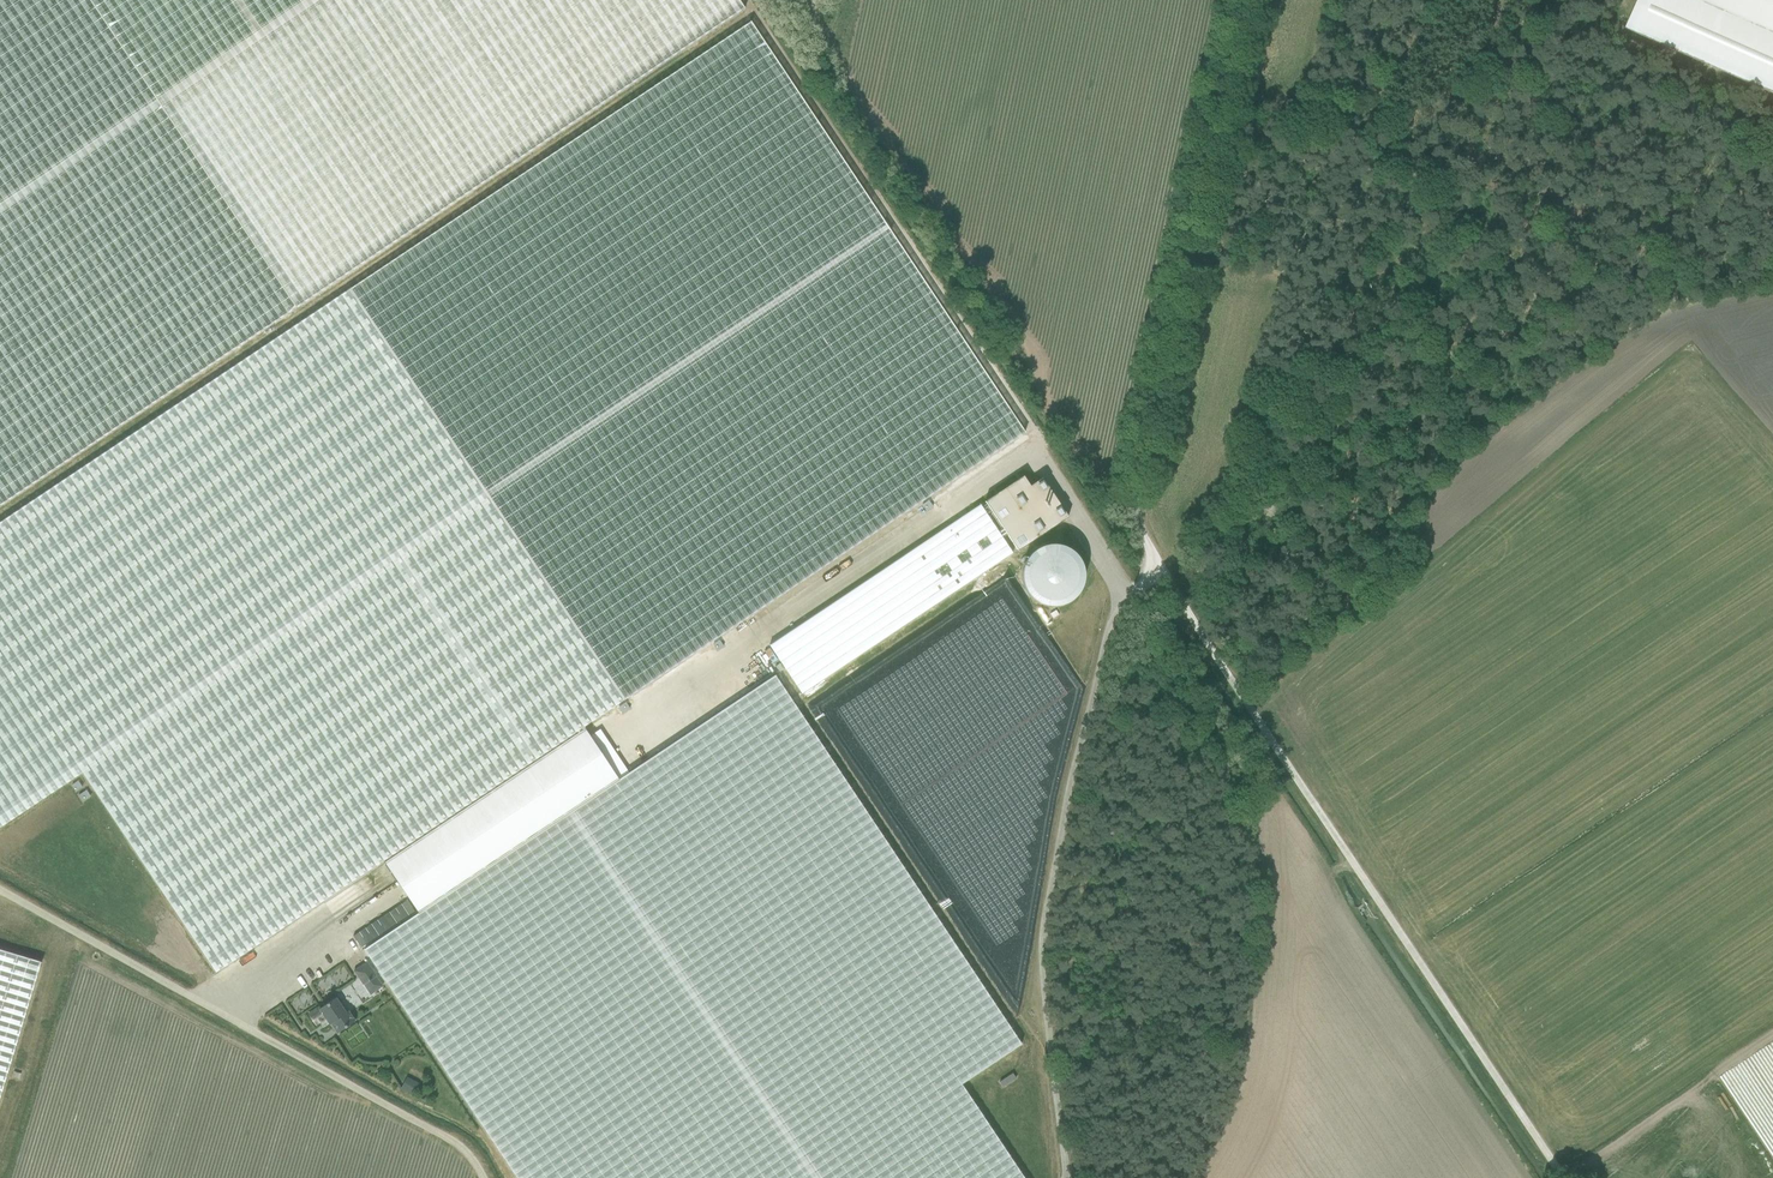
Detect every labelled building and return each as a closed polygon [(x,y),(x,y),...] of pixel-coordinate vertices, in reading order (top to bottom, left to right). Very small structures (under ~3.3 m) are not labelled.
[(734,0),(0,0),(0,508),(747,20),(734,0)] [(791,0),(769,0),(775,10),(791,0)] [(1632,31),(1772,91),(1772,0),(1645,0),(1632,31)] [(1022,429),(747,20),(0,514),(0,820),(74,772),(208,974),(381,861),(414,911),(356,950),(507,1177),(1023,1177),(960,1083),(1017,1045),(771,674),(613,778),(576,722),(1022,429)] [(1039,516),(1016,514),(1015,542),(1047,544),(1048,527),(1050,528),(1051,518),(1044,518),(1044,510),(1039,510),(1039,516)] [(989,511),(772,643),(802,693),(1020,561),(989,511)] [(1030,559),(1028,582),(1039,608),(1065,610),(1089,600),(1091,576),(1080,551),(1054,548),(1030,559)] [(46,957),(0,944),(0,1111),(46,957)] [(333,1032),(351,1021),(334,994),(303,1014),(311,1026),(320,1020),(325,1027),(328,1025),(333,1032)] [(1016,1074),(1003,1082),(1008,1089),(1020,1081),(1016,1074)] [(412,1078),(406,1088),(417,1095),(424,1085),(412,1078)]
